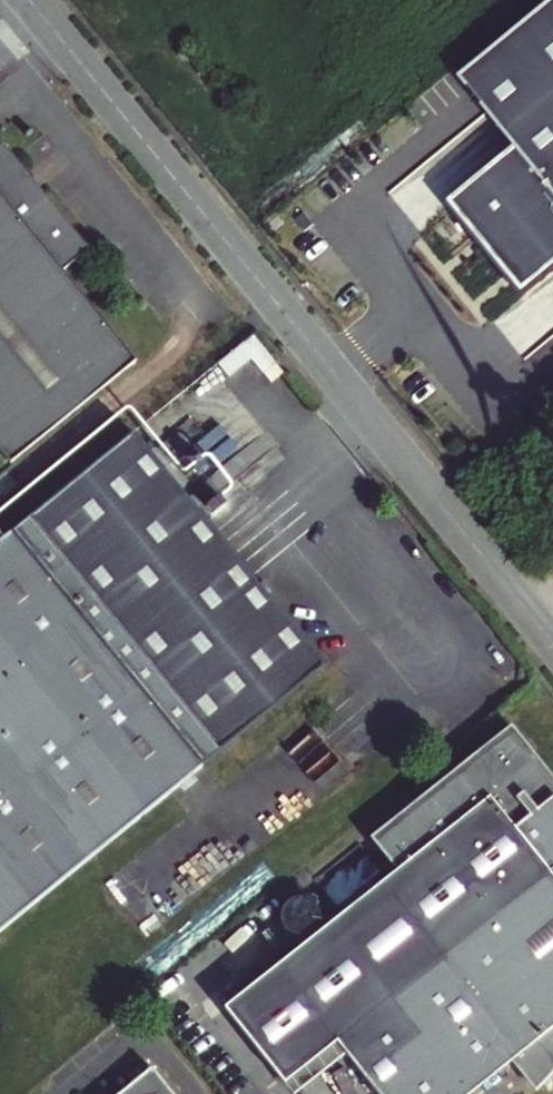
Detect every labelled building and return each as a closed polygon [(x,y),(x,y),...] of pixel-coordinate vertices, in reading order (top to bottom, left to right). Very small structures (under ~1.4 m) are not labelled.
[(464,80),(552,191),(552,7),(464,80)] [(11,164),(13,159),(6,151),(0,156),(0,189),(11,164)] [(0,189),(0,215),(35,187),(13,159),(11,164),(0,189)] [(88,253),(35,187),(0,215),(0,450),(12,464),(136,365),(62,274),(88,253)] [(0,547),(0,936),(326,665),(139,433),(0,547)] [(229,1007),(288,1080),(340,1038),(350,1051),(385,1093),(470,1093),(515,1058),(523,1052),(546,1080),(551,1074),(552,1072),(552,775),(515,729),(494,746),(491,743),(374,838),(400,870),(229,1007)] [(340,1038),(288,1080),(298,1092),(350,1051),(340,1038)] [(546,1080),(523,1052),(515,1058),(538,1086),(546,1080)] [(157,1068),(126,1093),(178,1093),(157,1068)] [(102,1083),(96,1088),(100,1093),(111,1093),(102,1083)]
